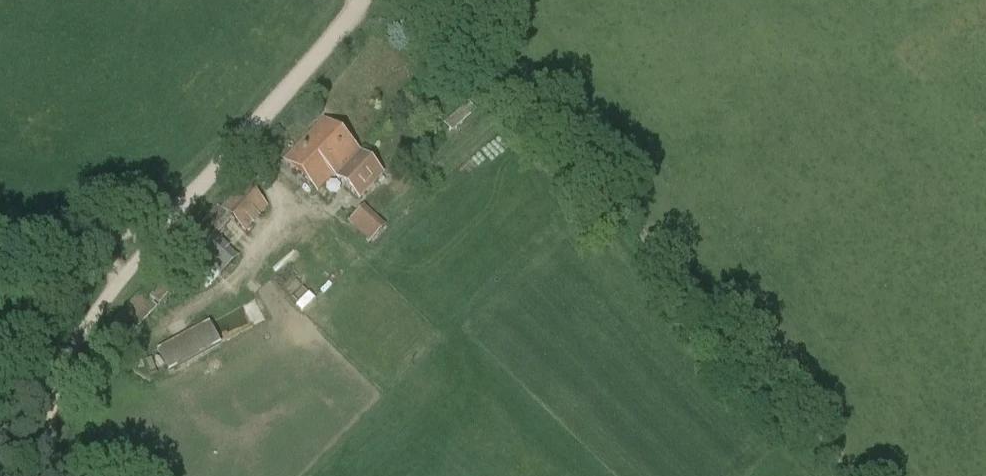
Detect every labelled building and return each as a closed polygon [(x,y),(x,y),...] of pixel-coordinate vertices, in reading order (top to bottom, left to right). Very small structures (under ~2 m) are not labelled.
[(318,192),(334,175),(344,164),(347,167),(360,153),(323,119),(284,160),(318,192)] [(344,164),(334,175),(359,198),(382,174),(360,153),(347,167),(344,164)] [(180,264),(207,290),(237,257),(216,237),(232,219),(246,232),(268,207),(243,183),(190,235),(200,244),(180,264)] [(348,221),(369,243),(385,227),(364,206),(348,221)] [(150,297),(159,305),(187,274),(177,266),(150,297)] [(139,292),(105,327),(118,339),(143,316),(147,319),(157,308),(139,292)] [(218,322),(164,351),(176,373),(230,344),(218,322)]
